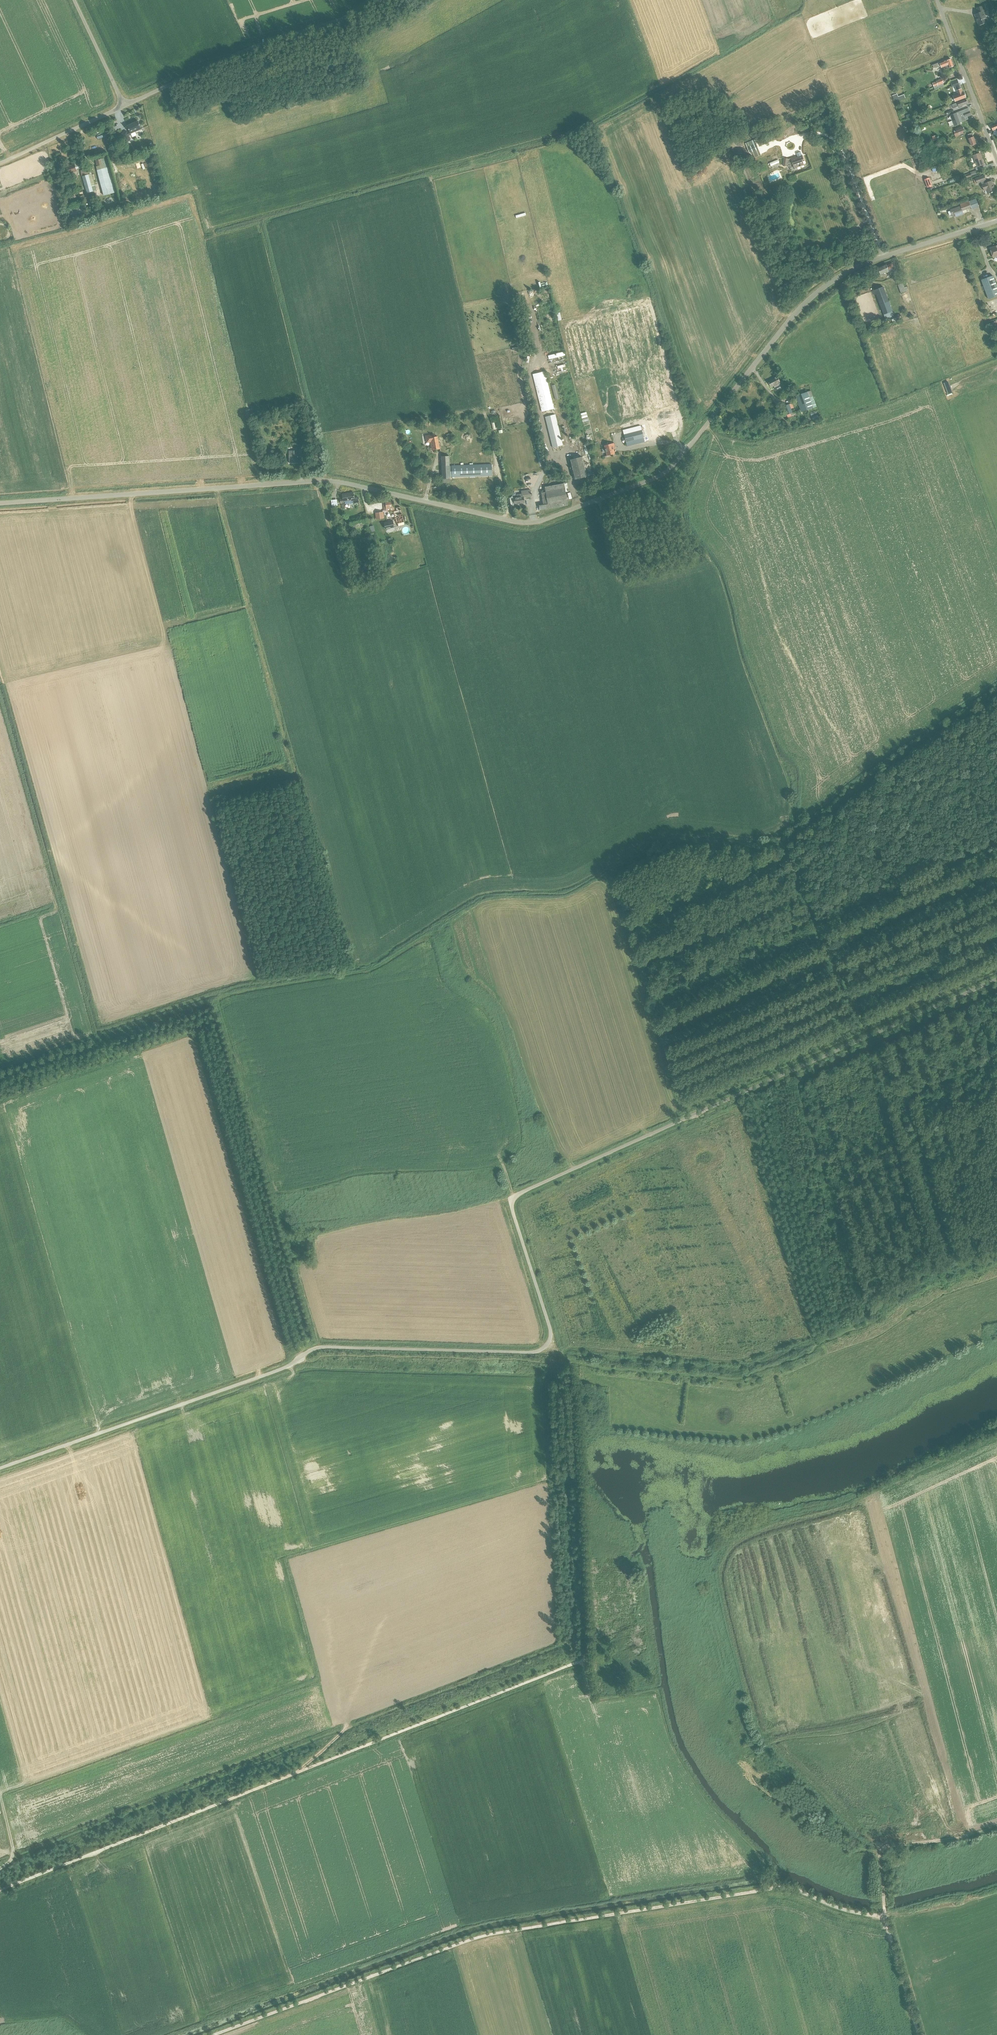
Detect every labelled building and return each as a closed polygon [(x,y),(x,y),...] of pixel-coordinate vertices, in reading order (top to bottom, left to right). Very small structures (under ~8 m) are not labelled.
[(975,14),(979,26),(988,22),(984,12),(986,11),(984,5),(977,8),(979,13),(975,14)] [(949,68),(953,67),(951,60),(947,61),(943,62),(943,61),(931,65),(932,66),(933,65),(934,68),(941,67),(941,68),(944,67),(945,69),(949,68)] [(936,81),(933,83),(934,87),(943,83),(944,83),(942,79),(936,81)] [(957,91),(959,96),(954,98),(955,102),(966,98),(965,94),(964,95),(960,85),(955,86),(957,91)] [(952,104),(953,108),(968,104),(966,100),(952,104)] [(968,108),(950,115),(955,126),(961,124),(960,122),(967,120),(966,117),(970,116),(968,108)] [(126,142),(130,140),(128,136),(131,134),(142,129),(138,121),(127,126),(130,132),(127,133),(127,131),(122,133),(126,142)] [(969,139),(971,146),(977,145),(972,133),(968,135),(969,138),(969,139)] [(757,144),(747,147),(750,153),(751,153),(753,159),(761,155),(757,144)] [(949,157),(955,155),(957,159),(961,157),(958,148),(953,150),(955,153),(949,155),(949,157)] [(802,156),(801,155),(801,153),(799,152),(797,153),(797,154),(798,158),(797,158),(796,157),(788,160),(788,159),(785,158),(783,166),(786,167),(787,164),(792,162),(794,168),(804,165),(803,160),(804,160),(803,156),(802,156)] [(973,156),(977,167),(984,165),(980,154),(973,156)] [(96,167),(97,171),(104,196),(116,193),(106,158),(95,161),(97,167),(96,167)] [(68,173),(72,172),(73,176),(76,176),(74,171),(77,170),(74,164),(66,167),(68,173)] [(97,190),(91,173),(91,169),(88,170),(87,169),(81,171),(82,176),(87,193),(97,190)] [(970,173),(970,174),(964,176),(966,179),(972,177),(971,176),(978,174),(976,171),(970,173)] [(986,188),(988,194),(996,191),(992,181),(987,183),(986,180),(984,175),(975,179),(977,183),(981,182),(984,189),(986,188)] [(928,187),(933,185),(930,177),(925,179),(928,187)] [(952,214),(953,217),(956,217),(964,214),(962,211),(971,207),(972,209),(978,207),(975,200),(970,202),(969,201),(960,205),(961,206),(953,209),(951,210),(951,211),(948,212),(949,215),(952,214)] [(878,268),(881,275),(893,270),(892,268),(894,267),(892,263),(887,266),(886,264),(878,268)] [(989,299),(996,296),(996,286),(993,276),(982,280),(989,299)] [(903,283),(898,285),(901,293),(909,290),(907,286),(904,287),(903,283)] [(889,302),(883,287),(873,291),(874,295),(877,294),(880,305),(885,319),(891,317),(893,323),(902,320),(900,314),(894,316),(889,302)] [(550,358),(566,354),(565,350),(549,354),(550,358)] [(533,374),(542,411),(554,408),(545,371),(533,374)] [(610,372),(596,375),(607,423),(614,421),(614,420),(622,418),(619,403),(616,391),(615,391),(610,372)] [(774,386),(775,387),(776,390),(783,387),(783,386),(786,385),(783,380),(781,382),(778,376),(768,381),(771,387),(774,386)] [(948,381),(944,382),(948,394),(952,392),(948,381)] [(817,407),(811,391),(796,396),(802,412),(817,407)] [(546,417),(548,426),(553,447),(563,445),(556,414),(546,417)] [(629,417),(617,421),(619,426),(623,441),(634,438),(629,417)] [(427,441),(431,440),(433,450),(440,449),(437,436),(435,437),(435,435),(426,436),(427,441)] [(614,449),(615,448),(614,443),(605,445),(607,456),(615,454),(614,449)] [(298,450),(289,451),(289,463),(299,462),(298,457),(302,457),(301,449),(298,450)] [(441,456),(442,483),(450,482),(450,477),(452,477),(492,475),(492,464),(452,466),(450,466),(449,456),(441,456)] [(570,460),(575,479),(587,476),(582,457),(570,460)] [(543,504),(539,505),(540,510),(568,505),(564,483),(545,487),(546,492),(541,492),(543,504)] [(513,497),(514,504),(524,503),(524,497),(531,496),(530,491),(522,492),(522,494),(517,495),(517,497),(513,497)] [(353,492),(341,494),(342,499),(339,500),(340,503),(343,502),(343,501),(344,501),(344,503),(345,504),(353,503),(358,502),(357,497),(354,498),(353,492)] [(394,501),(383,503),(384,510),(387,510),(389,510),(389,511),(391,511),(391,510),(394,509),(394,501)] [(393,521),(384,523),(386,529),(394,527),(405,525),(400,507),(396,508),(396,510),(391,512),(393,521)] [(365,515),(349,519),(351,526),(355,524),(367,522),(365,515)]
